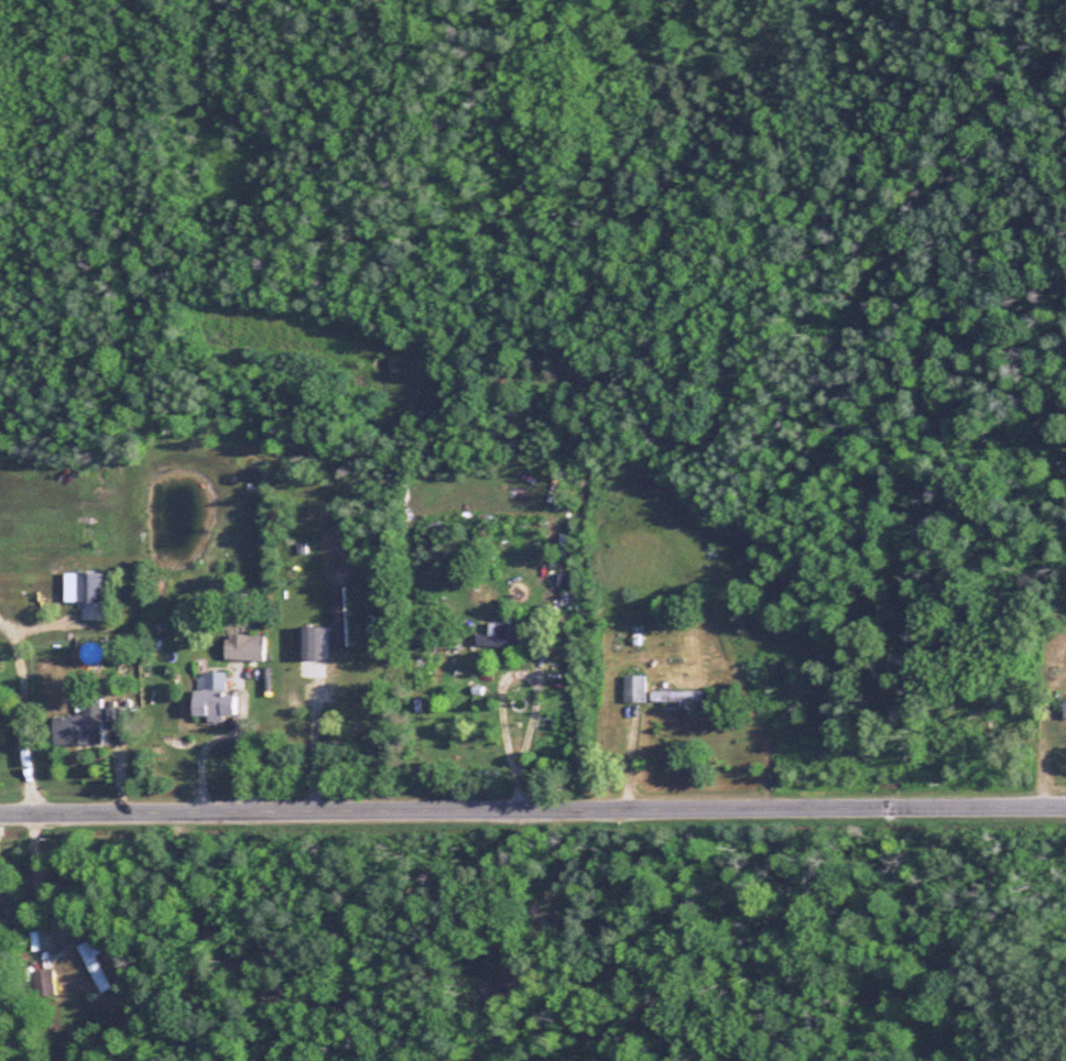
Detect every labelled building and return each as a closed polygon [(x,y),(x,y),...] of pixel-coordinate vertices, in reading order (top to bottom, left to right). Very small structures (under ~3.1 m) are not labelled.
[(75,574),(75,603),(101,603),(101,574),(75,574)] [(330,588),(331,646),(347,646),(346,588),(330,588)] [(473,648),(520,649),(521,625),(493,624),(493,636),(474,636),(473,648)] [(298,660),(324,660),(324,627),(298,627),(298,660)] [(223,660),(264,661),(265,636),(223,635),(223,660)] [(224,694),(224,673),(192,672),(191,715),(231,716),(231,694),(224,694)] [(623,676),(623,703),(647,703),(647,676),(623,676)] [(703,691),(649,691),(649,702),(665,702),(665,705),(703,705),(703,691)] [(50,745),(100,745),(100,699),(81,699),(81,716),(50,716),(50,745)] [(122,725),(122,706),(104,706),(104,725),(122,725)] [(94,955),(104,951),(97,937),(76,946),(97,994),(109,989),(94,955)] [(30,971),(32,998),(53,996),(50,969),(30,971)]
